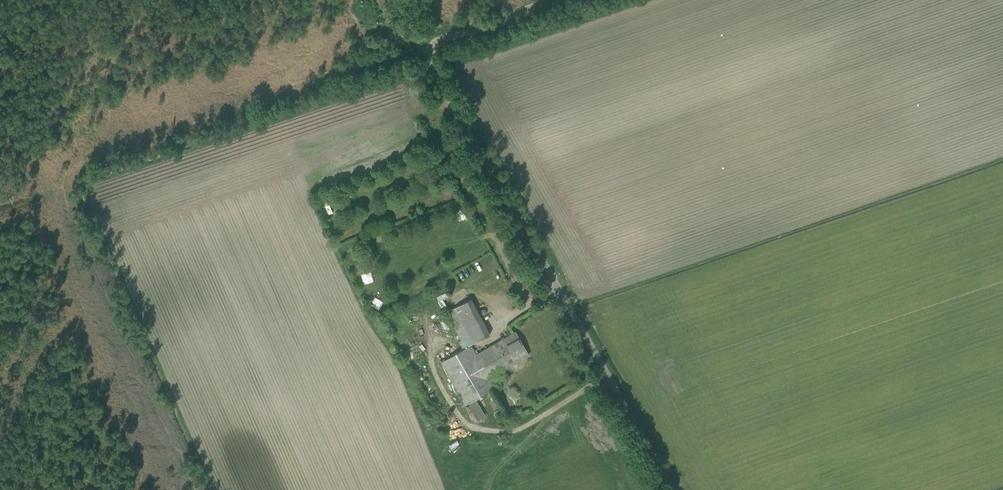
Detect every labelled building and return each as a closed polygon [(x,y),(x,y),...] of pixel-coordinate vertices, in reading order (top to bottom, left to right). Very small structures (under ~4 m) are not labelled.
[(328,216),(337,212),(333,204),(324,208),(328,216)] [(365,294),(374,291),(372,281),(362,283),(365,294)] [(404,288),(403,285),(398,287),(403,298),(421,290),(417,282),(404,288)] [(443,299),(448,297),(447,292),(435,297),(439,308),(446,305),(443,299)] [(380,297),(372,305),(377,310),(385,301),(380,297)] [(446,312),(464,347),(490,335),(471,299),(446,312)] [(470,345),(441,361),(466,405),(469,403),(478,419),(485,416),(476,399),(495,388),(489,378),(528,356),(515,332),(476,355),(470,345)] [(406,334),(397,336),(399,343),(408,341),(406,334)] [(503,371),(499,379),(507,383),(511,375),(503,371)] [(469,404),(464,407),(473,422),(478,420),(469,404)] [(452,451),(461,448),(458,440),(449,444),(452,451)]
